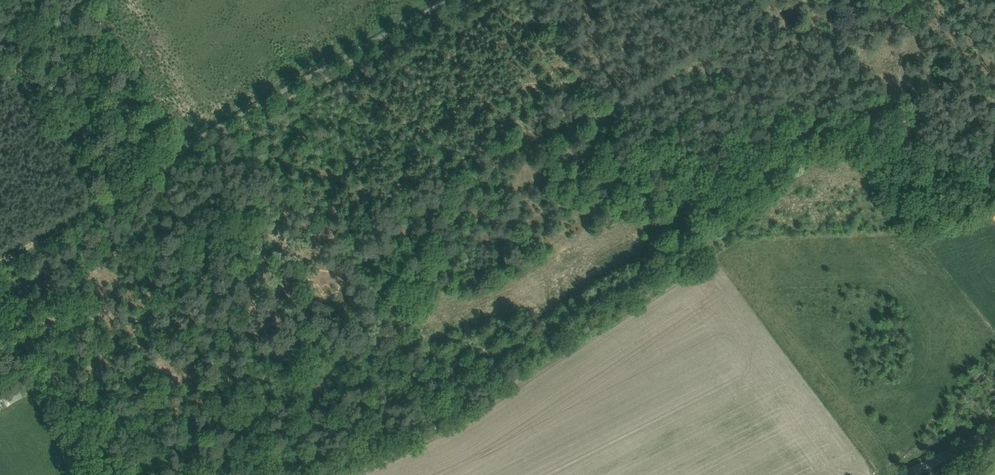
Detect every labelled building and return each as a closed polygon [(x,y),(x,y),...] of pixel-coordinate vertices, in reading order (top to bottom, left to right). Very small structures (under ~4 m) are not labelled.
[(10,403),(22,397),(18,389),(6,396),(10,403)]
